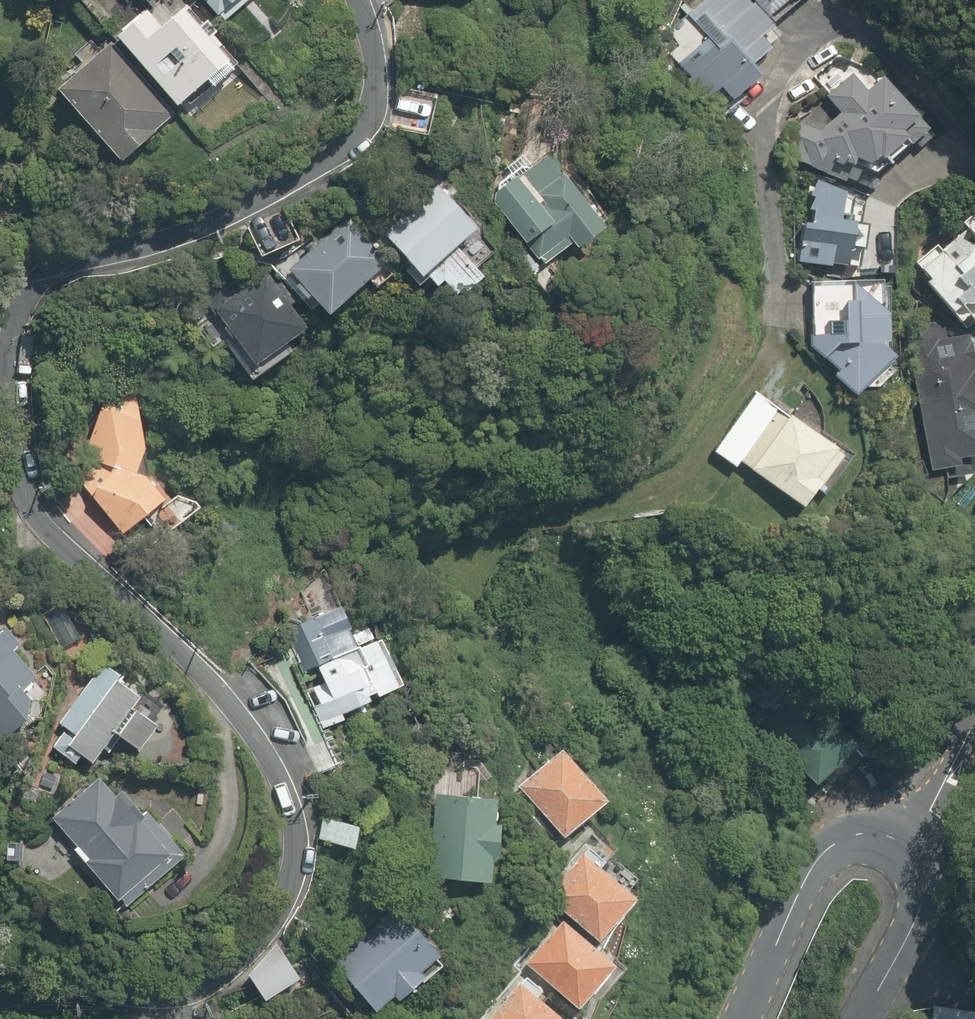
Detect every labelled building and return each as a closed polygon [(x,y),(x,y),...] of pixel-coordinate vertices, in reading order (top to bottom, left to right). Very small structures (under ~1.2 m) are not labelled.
[(183,0),(143,0),(152,12),(121,36),(174,107),(207,82),(212,88),(236,70),(183,0)] [(221,21),(248,0),(205,0),(221,21)] [(748,0),(711,0),(700,11),(727,39),(754,68),(785,39),(773,26),(748,0)] [(773,26),(800,0),(748,0),(773,26)] [(734,104),(763,77),(754,68),(727,39),(715,50),(683,16),(655,42),(707,97),(718,87),(734,104)] [(173,119),(110,46),(59,90),(122,163),(173,119)] [(855,192),(930,132),(887,78),(869,93),(851,70),(823,92),(841,114),(794,155),(855,192)] [(558,154),(484,200),(532,278),(606,232),(558,154)] [(492,251),(435,183),(379,230),(422,280),(430,273),(456,304),(482,282),(471,269),(492,251)] [(868,196),(808,189),(799,264),(846,269),(848,250),(862,251),(868,196)] [(917,266),(969,328),(974,323),(974,218),(917,266)] [(289,274),(297,282),(294,284),(309,301),(312,299),(331,320),(388,269),(346,223),(289,274)] [(279,277),(273,282),(259,264),(208,304),(255,365),(307,325),(291,305),(297,301),(279,277)] [(890,288),(813,284),(810,345),(854,395),(894,360),(887,351),(890,288)] [(913,321),(921,395),(926,394),(931,439),(924,440),(927,469),(962,465),(961,454),(974,452),(974,369),(971,369),(968,340),(948,342),(946,317),(913,321)] [(741,460),(808,508),(819,492),(824,495),(852,458),(757,390),(714,449),(737,466),(741,460)] [(87,487),(123,535),(160,508),(124,460),(87,487)] [(341,602),(297,619),(319,680),(307,685),(323,728),(343,720),(341,714),(401,692),(376,623),(352,632),(341,602)] [(0,636),(0,735),(2,737),(38,707),(21,688),(35,676),(22,661),(28,656),(6,631),(0,636)] [(160,730),(132,708),(145,692),(106,661),(59,721),(65,726),(52,742),(86,768),(114,732),(141,753),(160,730)] [(810,677),(760,722),(819,787),(869,743),(810,677)] [(562,748),(520,785),(566,837),(608,801),(562,748)] [(57,819),(76,844),(69,850),(96,885),(103,879),(125,908),(178,867),(121,793),(118,795),(106,780),(57,819)] [(500,822),(491,822),(493,792),(434,789),(430,876),(489,878),(490,849),(499,849),(500,822)] [(360,821),(322,812),(316,836),(355,845),(360,821)] [(588,847),(547,893),(605,945),(646,899),(588,847)] [(375,1009),(395,994),(401,1002),(430,980),(424,972),(439,960),(407,918),(343,967),(375,1009)] [(606,991),(621,973),(558,919),(522,960),(579,1009),(599,986),(606,991)] [(274,943),(247,971),(264,999),(300,977),(274,943)] [(527,972),(490,1018),(566,1018),(541,1000),(549,990),(527,972)] [(932,1018),(974,1018),(974,1008),(935,1001),(932,1018)]
